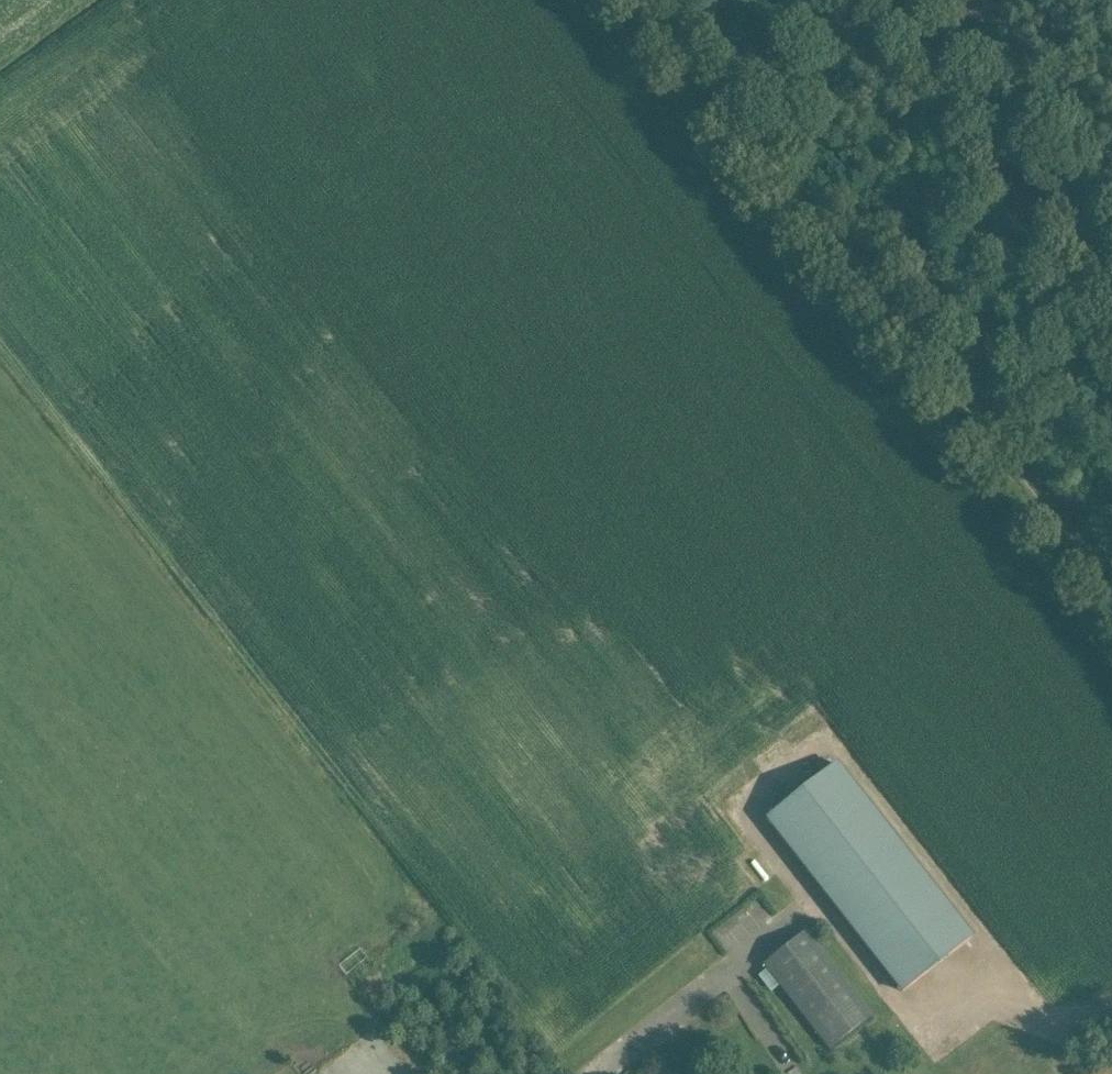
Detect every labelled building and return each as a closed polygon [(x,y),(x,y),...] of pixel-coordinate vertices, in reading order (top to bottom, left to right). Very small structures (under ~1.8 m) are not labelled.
[(903,992),(972,937),(837,765),(768,819),(903,992)] [(768,965),(832,1048),(875,1015),(811,932),(768,965)]
